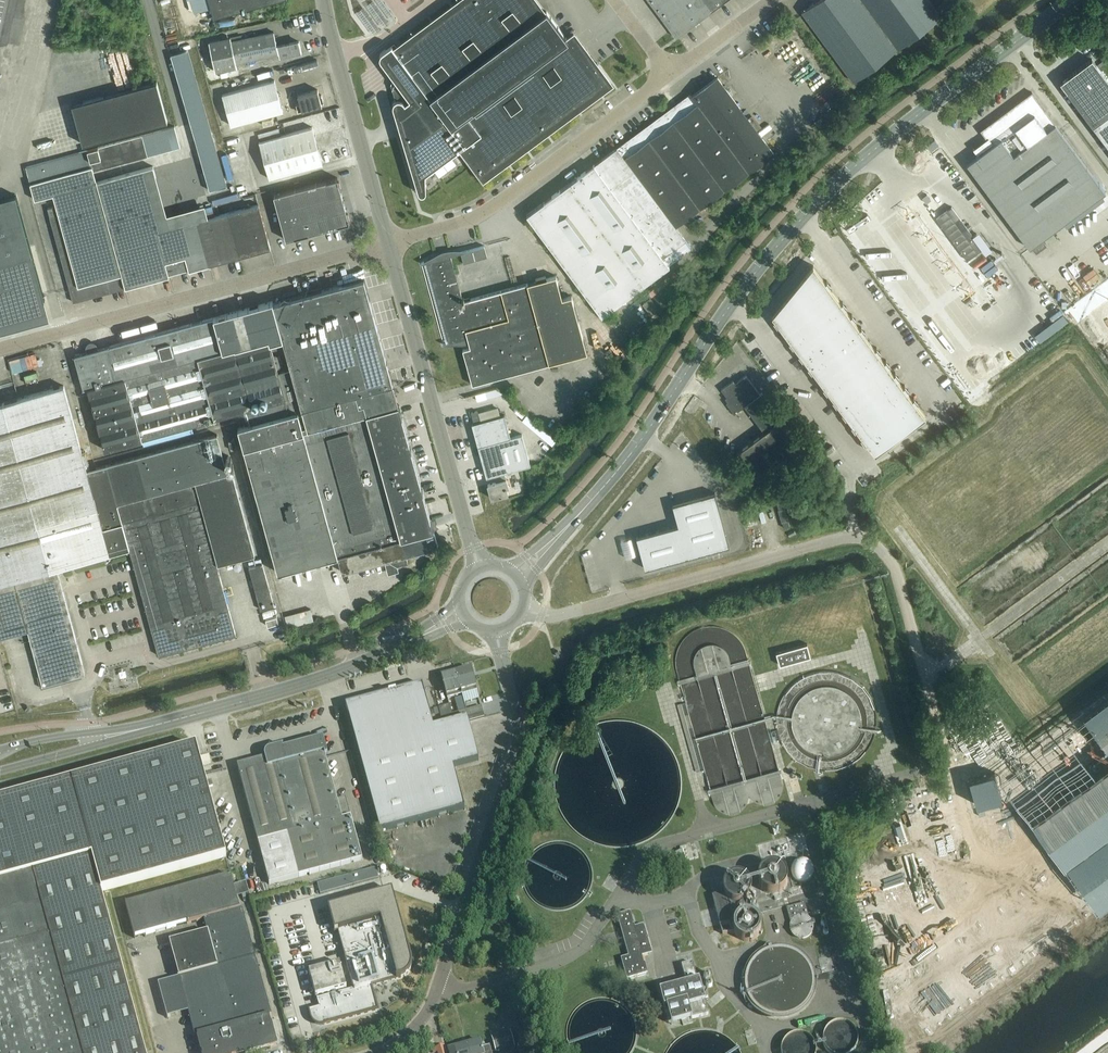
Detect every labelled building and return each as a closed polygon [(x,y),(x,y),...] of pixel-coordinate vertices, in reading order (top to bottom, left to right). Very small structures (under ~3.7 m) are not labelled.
[(214,18),(280,0),(209,0),(214,18)] [(534,0),(462,0),(395,50),(391,46),(382,53),(381,54),(380,55),(380,56),(380,57),(380,58),(380,59),(380,60),(381,61),(397,83),(392,87),(394,93),(396,100),(395,101),(394,101),(393,102),(393,103),(393,104),(393,105),(393,106),(393,107),(418,192),(419,193),(419,194),(420,194),(421,194),(422,195),(423,194),(424,194),(425,193),(426,192),(426,191),(426,174),(459,150),(483,182),(484,182),(482,180),(611,84),(574,35),(567,40),(546,12),(544,13),(534,0)] [(676,37),(711,11),(727,0),(648,0),(676,37)] [(854,82),(941,16),(929,0),(818,0),(802,12),(854,82)] [(209,42),(215,72),(237,67),(236,63),(279,54),(280,59),(302,54),(299,42),(277,47),(274,32),(231,42),(230,37),(209,42)] [(188,50),(171,55),(210,191),(227,186),(188,50)] [(1107,147),(1107,80),(1092,59),(1060,83),(1107,147)] [(294,63),(261,72),(263,78),(296,69),(294,63)] [(668,264),(691,247),(675,226),(774,153),(744,113),(717,78),(693,96),(690,93),(664,113),(527,215),(602,316),(670,266),(668,264)] [(223,94),(231,126),(276,113),(283,111),(274,80),(223,94)] [(72,105),(82,144),(167,121),(157,82),(72,105)] [(319,96),(318,90),(298,95),(300,103),(296,104),(298,112),(322,105),(321,103),(324,103),(322,95),(319,96)] [(967,164),(1030,249),(1105,192),(1032,93),(981,131),(992,145),(967,164)] [(175,127),(26,168),(35,200),(53,195),(67,191),(62,176),(93,167),(94,171),(180,147),(175,127)] [(312,127),(286,135),(296,172),(322,164),(312,127)] [(279,128),(258,134),(260,142),(259,142),(269,179),(296,172),(286,135),(281,136),(279,128)] [(55,215),(50,216),(73,302),(110,293),(109,292),(125,287),(125,288),(169,276),(169,275),(188,269),(189,271),(209,266),(197,221),(157,232),(143,182),(156,178),(153,167),(67,191),(53,195),(58,214),(55,215)] [(274,195),(286,240),(349,223),(337,178),(274,195)] [(50,318),(16,195),(0,200),(0,332),(50,318)] [(258,205),(228,213),(240,257),(273,248),(261,204),(258,205)] [(983,249),(952,207),(936,219),(967,261),(983,249)] [(216,216),(197,221),(209,266),(240,257),(228,213),(216,216)] [(1053,233),(1044,239),(1048,246),(1057,239),(1053,233)] [(985,268),(990,278),(1008,269),(1003,260),(1006,258),(997,241),(988,246),(996,262),(985,268)] [(1032,248),(1036,254),(1046,246),(1042,241),(1032,248)] [(461,253),(464,264),(487,258),(484,246),(461,253)] [(427,262),(449,343),(467,338),(470,348),(463,350),(472,385),(550,364),(587,353),(572,296),(562,299),(556,276),(528,284),(528,283),(465,301),(464,298),(462,298),(451,255),(427,262)] [(781,328),(875,454),(926,416),(832,290),(813,265),(772,315),(781,328)] [(290,367),(302,409),(393,384),(364,279),(290,299),(301,339),(302,339),(308,362),(290,367)] [(671,301),(662,289),(653,296),(662,308),(671,301)] [(290,299),(273,304),(290,367),(308,362),(302,339),(301,339),(290,299)] [(249,420),(250,423),(302,409),(290,367),(273,304),(273,301),(109,346),(74,356),(84,389),(87,388),(105,450),(246,411),(247,413),(244,414),(246,421),(249,420)] [(764,433),(737,453),(757,480),(803,446),(763,392),(760,394),(746,375),(735,383),(733,381),(721,389),(730,401),(726,403),(734,414),(745,406),(764,433)] [(302,409),(250,423),(250,424),(238,427),(278,573),(331,558),(331,560),(334,560),(333,558),(338,557),(338,558),(434,532),(434,530),(399,405),(398,405),(393,384),(302,409)] [(41,688),(72,680),(71,678),(85,674),(80,656),(57,568),(129,548),(159,656),(236,635),(217,565),(255,555),(232,472),(228,474),(217,435),(122,461),(87,471),(64,386),(18,399),(8,401),(3,403),(0,404),(0,611),(5,629),(26,623),(35,656),(40,675),(38,675),(41,688)] [(484,399),(504,394),(497,389),(482,393),(484,399)] [(479,412),(481,422),(496,417),(494,408),(479,412)] [(471,413),(474,423),(481,422),(478,411),(471,413)] [(522,435),(511,438),(505,415),(496,417),(481,422),(474,423),(473,424),(472,424),(486,477),(494,475),(496,482),(488,485),(491,499),(508,494),(506,487),(508,487),(507,479),(506,479),(504,472),(530,465),(522,435)] [(523,424),(552,447),(557,440),(528,416),(523,424)] [(227,429),(229,436),(234,434),(239,433),(236,421),(230,423),(231,424),(232,427),(227,429)] [(645,535),(636,537),(641,555),(645,569),(687,558),(729,546),(715,493),(696,499),(673,505),(678,526),(676,526),(666,529),(655,532),(645,535)] [(782,524),(788,523),(785,502),(779,502),(782,524)] [(622,539),(624,555),(632,553),(629,538),(622,539)] [(249,567),(261,610),(274,606),(262,563),(249,567)] [(310,607),(285,614),(288,626),(314,619),(310,607)] [(268,626),(278,623),(276,617),(266,620),(268,626)] [(776,653),(780,666),(811,657),(807,645),(776,653)] [(471,668),(456,672),(462,694),(477,690),(471,668)] [(462,694),(456,672),(441,676),(447,698),(462,694)] [(345,705),(349,716),(380,832),(464,809),(453,767),(478,760),(466,718),(434,727),(425,696),(426,696),(422,684),(345,705)] [(463,697),(455,699),(458,712),(459,712),(466,710),(464,703),(463,697)] [(1107,903),(1107,700),(1002,779),(1043,836),(1058,855),(1099,910),(1107,903)] [(461,719),(459,712),(458,712),(452,714),(449,705),(438,708),(443,724),(461,719)] [(466,710),(459,712),(461,719),(483,713),(481,706),(466,710)] [(237,765),(269,884),(362,859),(345,797),(337,800),(325,756),(328,755),(323,738),(282,749),(281,746),(272,748),(272,749),(269,749),(268,750),(266,751),(266,752),(265,753),(264,755),(264,756),(264,758),(237,765)] [(0,800),(0,1052),(145,1052),(101,891),(226,857),(202,769),(200,760),(196,746),(0,800)] [(1002,799),(995,773),(969,780),(976,806),(1002,799)] [(802,884),(806,883),(810,882),(812,879),(814,876),(815,872),(814,868),(812,864),(809,862),(805,860),(801,860),(798,861),(794,864),(792,867),(791,871),(792,874),(793,878),(795,881),(799,883),(802,884)] [(320,895),(379,878),(376,868),(317,884),(320,895)] [(169,942),(195,1036),(197,1036),(202,1052),(249,1052),(277,1046),(271,1024),(269,1016),(271,1015),(242,909),(240,909),(239,909),(230,875),(125,904),(135,938),(204,919),(207,932),(169,942)] [(411,961),(392,891),(328,908),(335,933),(338,932),(354,990),(337,995),(335,991),(347,988),(340,963),(309,972),(316,997),(332,992),(333,996),(318,1000),(318,999),(317,999),(319,1008),(308,1011),(310,1018),(311,1018),(311,1019),(312,1020),(313,1021),(313,1022),(314,1023),(315,1024),(317,1025),(318,1025),(319,1026),(320,1026),(322,1026),(323,1026),(324,1025),(378,1011),(372,986),(401,978),(402,978),(404,977),(405,977),(406,976),(408,975),(409,974),(410,972),(410,971),(411,970),(411,968),(412,967),(412,965),(412,964),(412,962),(411,961)] [(712,896),(723,934),(734,933),(734,932),(734,931),(734,930),(733,929),(733,928),(733,927),(733,926),(734,925),(734,924),(734,923),(735,922),(736,920),(736,919),(737,918),(738,917),(739,916),(741,915),(743,914),(744,914),(746,914),(748,914),(749,914),(750,914),(751,911),(748,902),(746,900),(745,901),(744,902),(743,902),(741,903),(739,904),(737,904),(735,903),(733,903),(732,903),(730,902),(728,900),(727,900),(726,898),(725,897),(724,895),(724,894),(724,893),(723,892),(723,891),(712,896)] [(786,908),(791,924),(791,922),(792,921),(793,920),(794,919),(795,918),(796,917),(797,917),(799,916),(801,916),(803,916),(804,916),(806,917),(807,917),(808,918),(809,919),(805,903),(786,908)] [(644,963),(642,957),(652,954),(645,925),(635,927),(630,912),(617,915),(628,957),(621,959),(627,980),(648,974),(645,963),(644,963)] [(803,941),(806,941),(810,939),(813,936),(814,933),(815,929),(814,925),(812,922),(809,919),(806,918),(802,918),(798,919),(795,921),(793,924),(792,928),(792,932),(793,935),(796,938),(799,940),(803,941)] [(1026,960),(1039,951),(1031,940),(1019,949),(1026,960)] [(686,983),(659,991),(664,1008),(667,1007),(671,1025),(682,1022),(683,1026),(693,1023),(692,1019),(708,1014),(699,980),(697,981),(692,963),(682,966),(686,983)] [(492,1038),(496,1052),(515,1046),(511,1032),(492,1038)] [(518,1052),(530,1052),(523,1032),(513,1036),(518,1052)] [(467,1045),(470,1052),(490,1052),(489,1046),(482,1048),(480,1041),(467,1045)] [(467,1045),(455,1048),(455,1049),(448,1051),(449,1052),(470,1052),(467,1045)]
